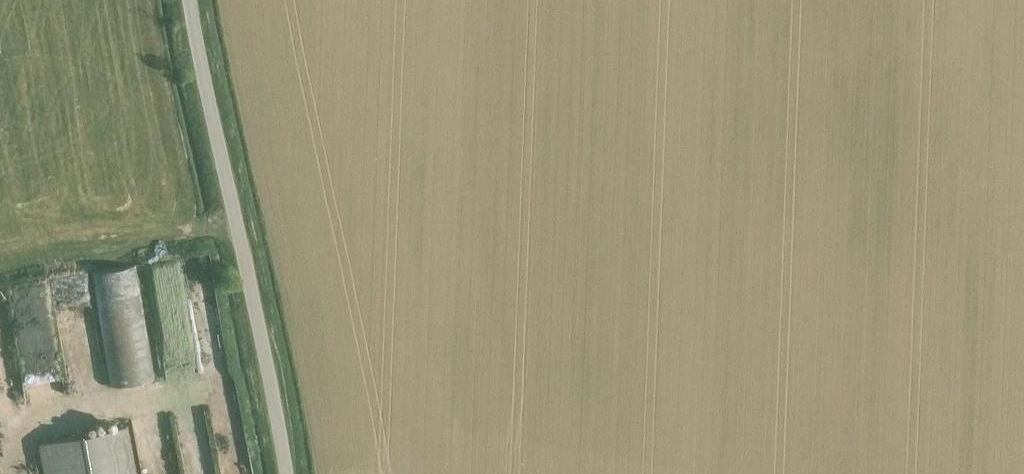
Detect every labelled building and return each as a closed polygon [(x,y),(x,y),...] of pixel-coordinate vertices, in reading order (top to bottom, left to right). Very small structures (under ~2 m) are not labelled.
[(154,379),(135,266),(90,274),(109,387),(154,379)] [(126,427),(36,444),(42,473),(135,473),(126,427)]
